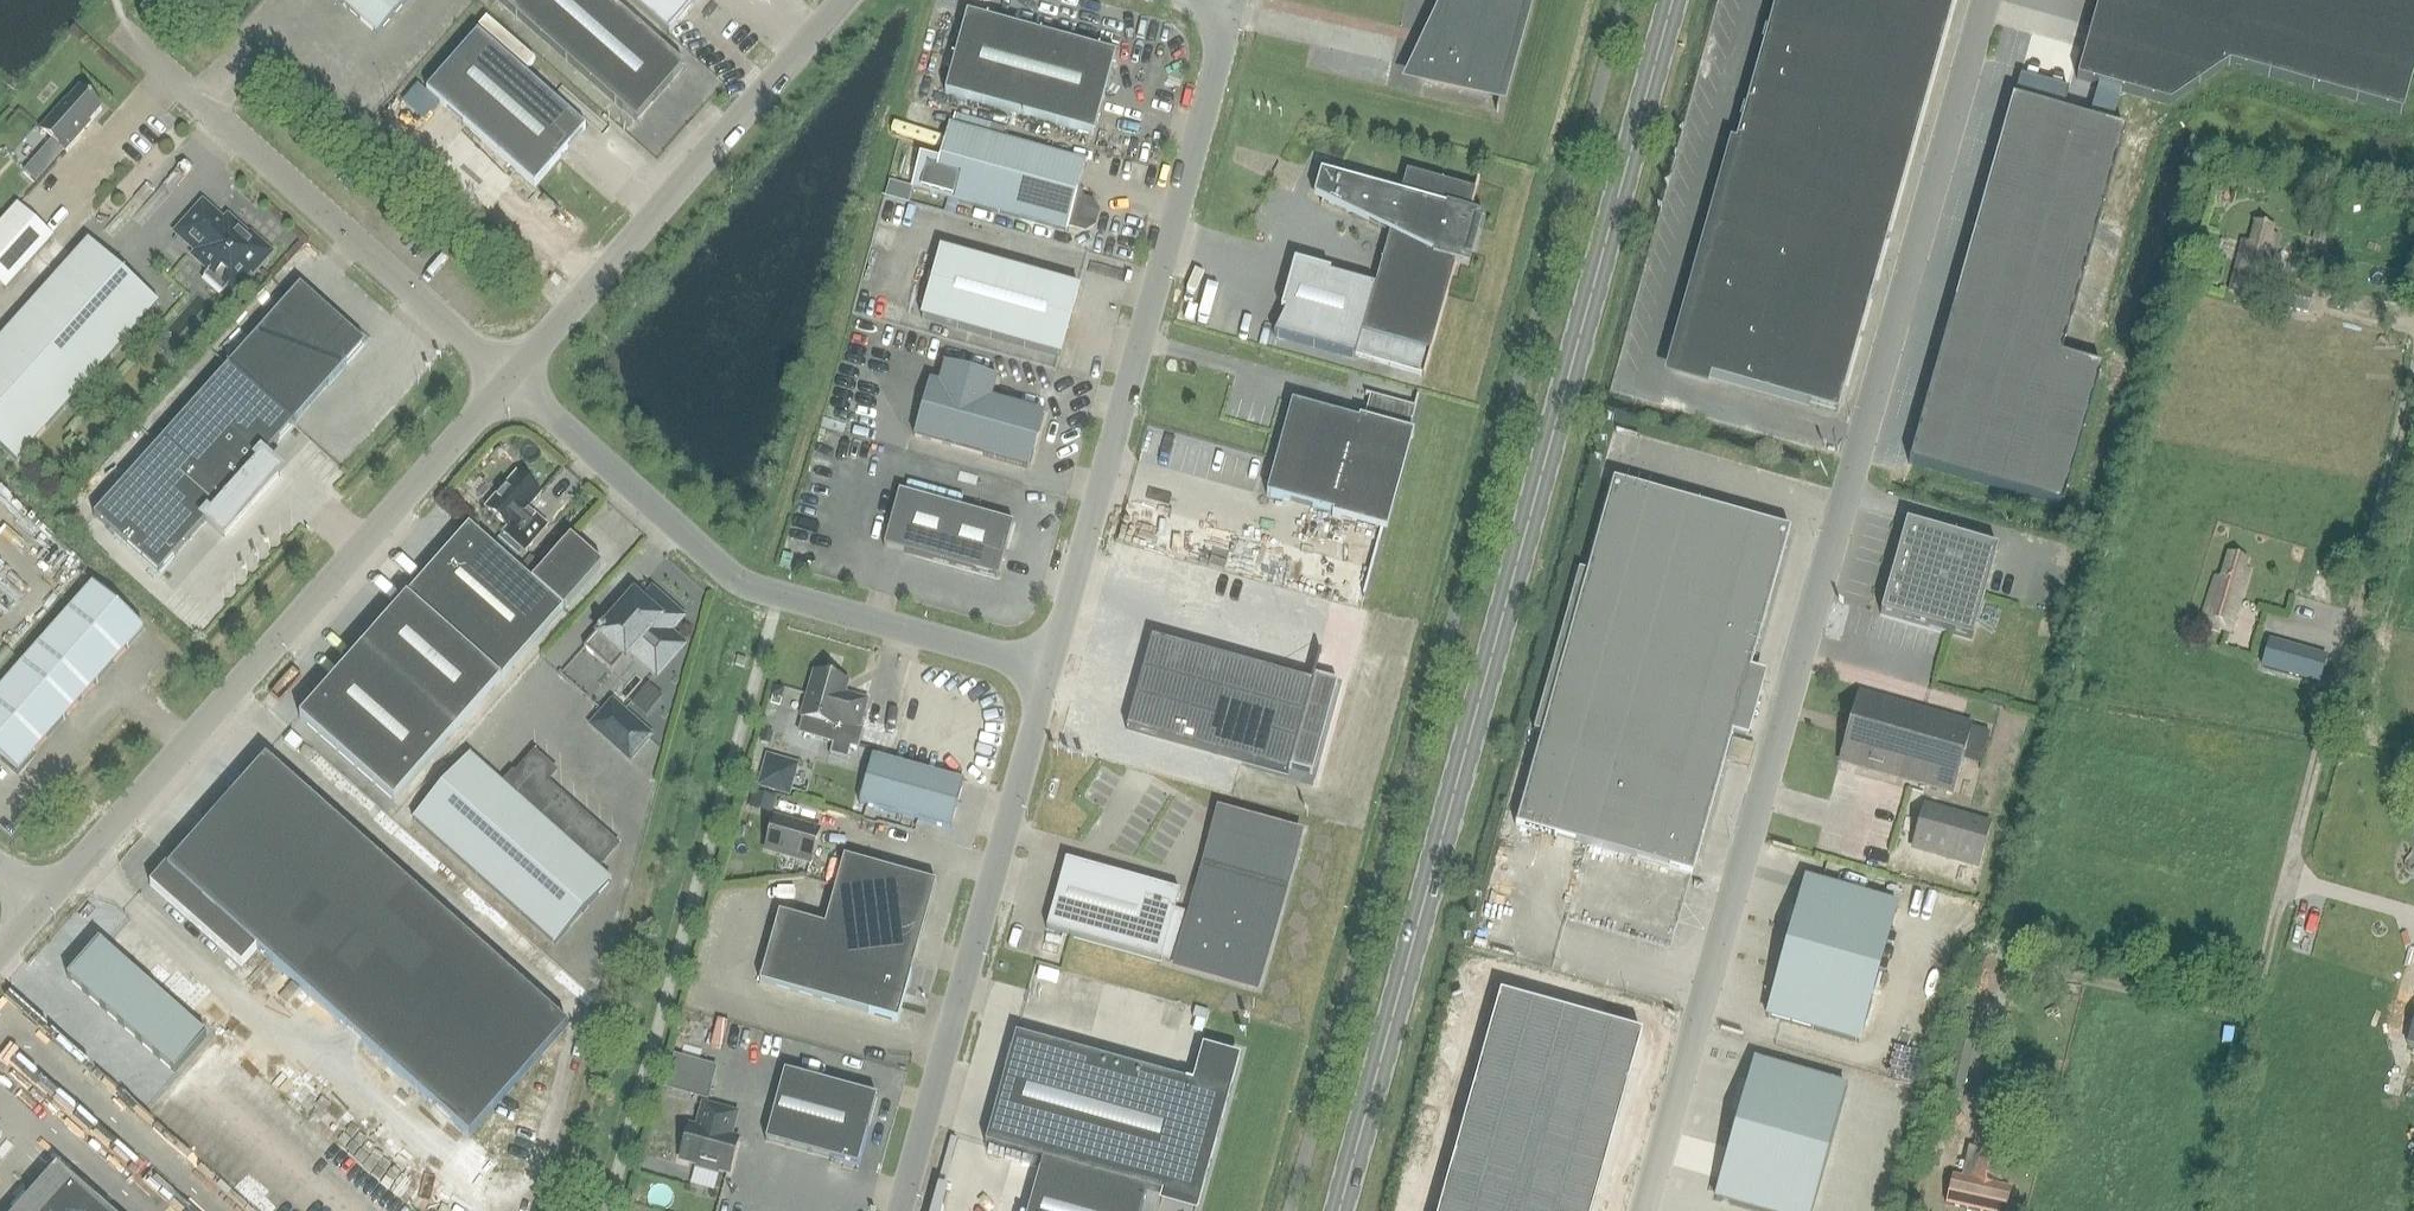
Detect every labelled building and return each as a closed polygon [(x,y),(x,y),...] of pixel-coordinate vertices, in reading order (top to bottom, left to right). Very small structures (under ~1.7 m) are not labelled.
[(376,34),(407,0),(337,0),(376,34)] [(608,0),(497,0),(635,122),(684,67),(608,0)] [(668,34),(697,0),(630,0),(668,34)] [(1529,0),(1446,0),(1425,79),(1500,99),(1496,111),(1498,112),(1529,0)] [(1679,369),(1839,414),(1950,0),(1783,0),(1739,154),(1776,164),(1755,237),(1719,227),(1679,369)] [(1908,463),(2062,507),(2102,368),(2061,356),(2125,130),(2110,126),(2119,91),(2169,105),(2228,65),(2402,115),(2413,71),(2413,0),(2099,0),(2077,79),(2098,85),(2089,120),(2012,99),(1908,463)] [(1094,135),(1116,55),(967,14),(944,94),(1094,135)] [(535,185),(585,128),(478,34),(428,91),(535,185)] [(438,103),(417,85),(409,94),(431,112),(438,103)] [(88,121),(101,107),(79,88),(67,102),(65,101),(41,128),(65,151),(90,123),(88,121)] [(920,156),(911,188),(1068,231),(1069,226),(1085,231),(1094,226),(1097,212),(1092,203),(1083,201),(1078,192),(1086,162),(949,124),(939,161),(920,156)] [(1323,201),(1321,204),(1322,205),(1324,202),(1390,233),(1375,287),(1306,267),(1273,335),(1354,358),(1362,332),(1430,351),(1422,377),(1424,377),(1456,263),(1469,267),(1483,215),(1471,211),(1479,181),(1477,180),(1474,191),(1407,172),(1400,194),(1336,176),(1338,173),(1337,172),(1335,176),(1321,172),(1314,196),(1323,201)] [(5,289),(53,236),(18,204),(0,223),(0,284),(5,289)] [(250,271),(268,252),(248,234),(246,237),(228,220),(224,225),(203,205),(178,232),(199,251),(196,256),(231,287),(247,269),(250,271)] [(2311,241),(2324,244),(2330,224),(2316,220),(2311,241)] [(2261,299),(2277,237),(2271,235),(2273,226),(2255,221),(2249,245),(2243,243),(2231,291),(2261,299)] [(157,303),(87,240),(0,336),(0,449),(14,461),(157,303)] [(921,319),(1060,357),(1079,288),(941,250),(921,319)] [(299,286),(241,352),(229,365),(293,423),(364,344),(299,286)] [(2307,313),(2312,293),(2284,286),(2279,306),(2307,313)] [(914,437),(1028,469),(1044,414),(991,399),(997,378),(945,364),(939,384),(929,381),(914,437)] [(262,458),(276,443),(293,423),(229,365),(197,400),(262,458)] [(1358,421),(1291,403),(1267,495),(1333,512),(1332,517),(1387,531),(1413,434),(1409,433),(1418,397),(1416,396),(1413,408),(1371,396),(1365,420),(1359,418),(1358,421)] [(262,458),(197,400),(157,445),(222,503),(206,521),(223,537),(280,474),(262,458)] [(158,574),(187,541),(206,521),(222,503),(157,445),(94,516),(158,574)] [(527,509),(540,494),(516,473),(485,508),(508,528),(503,533),(524,552),(547,526),(527,509)] [(1515,826),(1692,876),(1733,732),(1745,735),(1762,678),(1749,674),(1790,530),(1612,480),(1586,573),(1579,571),(1533,731),(1541,733),(1515,826)] [(1013,523),(899,491),(883,546),(998,578),(1013,523)] [(1906,522),(1880,614),(1971,640),(1997,548),(1906,522)] [(298,717),(392,801),(562,609),(530,581),(468,526),(298,717)] [(601,566),(570,537),(530,581),(562,609),(601,566)] [(547,549),(539,557),(546,564),(553,555),(547,549)] [(2230,631),(2249,570),(2244,568),(2246,560),(2229,554),(2221,578),(2215,576),(2201,622),(2230,631)] [(531,556),(520,569),(528,576),(539,563),(531,556)] [(17,771),(143,629),(93,584),(0,689),(0,756),(17,771)] [(683,645),(669,632),(682,617),(652,590),(641,603),(636,599),(623,613),(621,611),(605,629),(602,626),(583,647),(611,672),(627,654),(654,678),(683,645)] [(1151,638),(1126,730),(1127,730),(1288,774),(1290,767),(1312,773),(1337,682),(1314,676),(1320,654),(1321,654),(1321,653),(1319,652),(1310,682),(1152,638),(1151,638)] [(2316,690),(2324,663),(2270,645),(2261,673),(2316,690)] [(857,749),(866,720),(861,719),(866,701),(850,697),(849,700),(841,697),(845,682),(815,673),(803,717),(799,733),(832,742),(829,754),(847,759),(850,747),(857,749)] [(1953,791),(1971,727),(1858,695),(1839,759),(1953,791)] [(630,755),(647,735),(612,704),(595,723),(630,755)] [(597,869),(618,846),(546,782),(556,771),(534,753),(504,786),(469,755),(413,819),(554,945),(611,881),(597,869)] [(766,757),(757,787),(758,787),(782,794),(788,796),(797,766),(766,757)] [(859,803),(951,828),(964,782),(871,757),(859,803)] [(568,1026),(266,758),(213,818),(210,816),(149,885),(241,966),(257,949),(470,1137),(568,1026)] [(754,789),(751,801),(756,802),(755,805),(769,809),(773,794),(754,789)] [(1924,807),(1913,846),(1977,865),(1988,826),(1924,807)] [(810,861),(818,831),(774,819),(766,849),(810,861)] [(1175,963),(1175,965),(1241,983),(1242,983),(1258,988),(1291,872),(1303,829),(1301,828),(1294,855),(1229,836),(1229,837),(1212,832),(1207,849),(1190,910),(1176,906),(1180,892),(1065,860),(1046,929),(1160,961),(1161,959),(1175,963)] [(897,1021),(936,883),(844,857),(836,886),(825,926),(779,913),(759,982),(897,1021)] [(809,862),(805,877),(817,880),(821,865),(809,862)] [(1805,879),(1766,1016),(1858,1042),(1896,905),(1805,879)] [(99,941),(67,978),(174,1072),(206,1036),(99,941)] [(1483,990),(1470,1036),(1539,1055),(1552,1009),(1483,990)] [(2404,1005),(2397,1044),(2413,1047),(2413,1007),(2404,1005)] [(680,1006),(672,1033),(700,1041),(707,1014),(680,1006)] [(1552,1009),(1539,1055),(1607,1074),(1620,1028),(1552,1009)] [(1146,1190),(1198,1204),(1236,1067),(1201,1057),(1193,1084),(1015,1034),(985,1144),(1042,1160),(1027,1210),(1140,1210),(1146,1190)] [(1470,1036),(1458,1082),(1526,1101),(1539,1055),(1470,1036)] [(217,1045),(185,1082),(292,1176),(324,1140),(217,1045)] [(1539,1055),(1526,1101),(1595,1120),(1607,1074),(1539,1055)] [(715,1067),(695,1061),(685,1095),(706,1100),(715,1067)] [(1715,1198),(1760,1210),(1810,1210),(1845,1087),(1754,1061),(1715,1198)] [(858,1166),(876,1097),(784,1071),(765,1141),(858,1166)] [(1458,1082),(1445,1128),(1514,1147),(1520,1124),(1526,1101),(1458,1082)] [(1526,1101),(1520,1124),(1588,1143),(1595,1120),(1526,1101)] [(696,1129),(689,1127),(680,1159),(697,1163),(696,1166),(717,1172),(718,1169),(728,1172),(737,1140),(725,1137),(727,1128),(731,1129),(736,1113),(703,1104),(696,1129)] [(1520,1124),(1514,1147),(1582,1166),(1588,1143),(1520,1124)] [(2000,1188),(2006,1154),(2001,1153),(2005,1129),(1986,1125),(1985,1133),(1978,1132),(1975,1148),(1969,1147),(1963,1181),(2000,1188)] [(1426,1196),(1479,1210),(1496,1210),(1501,1192),(1507,1170),(1514,1147),(1445,1128),(1426,1196)] [(1514,1147),(1507,1170),(1576,1188),(1582,1166),(1514,1147)] [(335,1150),(303,1186),(331,1210),(405,1210),(335,1150)] [(57,1166),(17,1210),(108,1210),(57,1166)] [(1501,1192),(1568,1210),(1570,1210),(1576,1188),(1507,1170),(1501,1192)] [(1496,1210),(1568,1210),(1501,1192),(1496,1210)] [(1422,1210),(1479,1210),(1426,1196),(1422,1210)]
